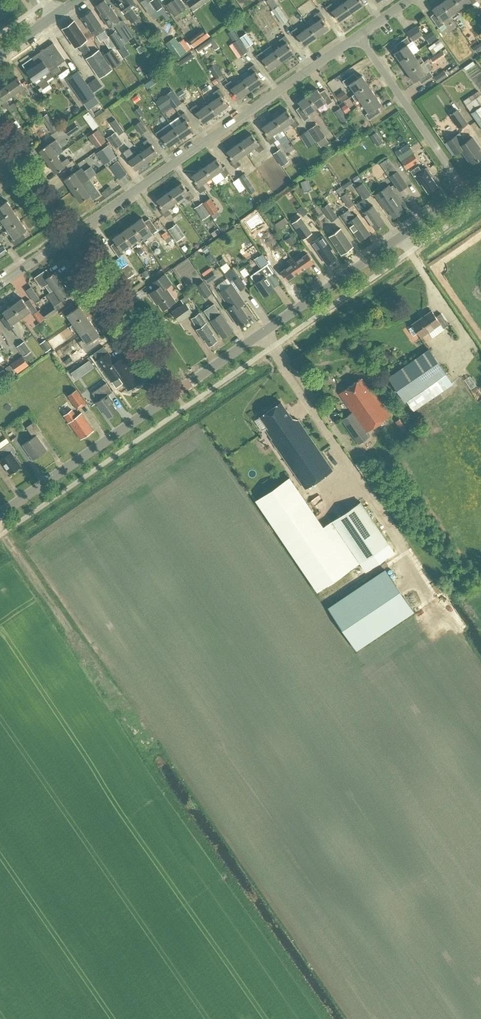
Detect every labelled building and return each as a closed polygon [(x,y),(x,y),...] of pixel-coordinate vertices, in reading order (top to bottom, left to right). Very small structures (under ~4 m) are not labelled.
[(105,0),(104,0),(96,5),(102,14),(101,15),(110,27),(114,24),(120,20),(110,5),(109,6),(105,0)] [(120,5),(132,22),(139,17),(132,7),(137,4),(135,0),(119,0),(122,4),(120,5)] [(141,1),(150,15),(156,11),(163,6),(158,0),(140,0),(141,1)] [(168,4),(172,12),(175,15),(179,13),(187,7),(182,0),(172,0),(171,1),(171,2),(168,4)] [(194,9),(207,0),(188,0),(187,0),(194,9)] [(351,12),(363,4),(360,0),(346,0),(343,2),(351,12)] [(451,15),(453,18),(458,15),(455,12),(462,7),(458,0),(445,0),(442,2),(451,15)] [(332,13),(338,21),(351,12),(343,2),(334,8),(331,3),(325,7),(330,14),(332,13)] [(430,16),(439,28),(444,24),(442,21),(451,15),(442,2),(432,9),(435,12),(430,16)] [(278,5),(272,9),(282,23),(288,19),(278,5)] [(91,32),(93,31),(96,35),(105,29),(101,25),(102,25),(92,10),(91,11),(89,11),(87,12),(86,14),(82,17),(91,32)] [(309,26),(316,37),(328,28),(322,20),(325,18),(320,11),(314,15),(317,20),(309,26)] [(120,20),(114,24),(120,33),(128,27),(122,19),(120,20)] [(78,45),(84,53),(90,49),(84,41),(87,40),(74,21),(63,29),(76,47),(78,45)] [(424,34),(418,25),(408,32),(414,41),(424,34)] [(298,37),(304,45),(316,37),(309,26),(300,32),(297,27),(291,31),(296,38),(298,37)] [(188,39),(194,47),(210,35),(204,27),(188,39)] [(229,32),(235,39),(240,35),(235,27),(229,32)] [(135,33),(140,42),(146,38),(141,29),(135,33)] [(116,31),(109,35),(118,49),(125,44),(116,31)] [(436,37),(432,31),(427,35),(431,41),(436,37)] [(247,32),(240,37),(247,47),(254,42),(247,32)] [(274,50),(281,61),(294,52),(288,44),(290,42),(285,35),(279,40),(283,45),(274,50)] [(109,36),(104,40),(110,50),(116,46),(109,36)] [(398,49),(394,52),(401,62),(414,53),(407,44),(410,42),(407,36),(396,44),(398,49)] [(197,49),(200,53),(212,44),(217,51),(221,48),(213,37),(197,49)] [(233,43),(241,55),(248,50),(240,38),(233,43)] [(425,47),(430,53),(440,45),(435,39),(425,47)] [(169,48),(176,58),(187,51),(180,41),(169,48)] [(476,53),(480,50),(480,41),(472,47),(476,53)] [(27,71),(34,81),(41,90),(50,84),(47,80),(61,71),(58,65),(65,60),(53,43),(32,57),(37,64),(27,71)] [(445,46),(430,57),(433,62),(445,53),(445,52),(448,50),(445,46)] [(100,49),(86,58),(99,78),(113,69),(100,49)] [(105,55),(114,69),(123,63),(113,49),(105,55)] [(264,61),(269,69),(281,61),(274,50),(266,56),(262,51),(256,55),(262,63),(264,61)] [(185,63),(195,56),(193,53),(180,62),(184,68),(188,66),(185,63)] [(414,53),(401,62),(407,72),(420,63),(421,63),(424,61),(421,56),(417,58),(414,53)] [(421,63),(408,72),(414,82),(418,79),(422,83),(433,75),(430,70),(427,72),(421,63)] [(458,63),(449,69),(452,73),(460,67),(458,63)] [(243,80),(251,89),(263,81),(258,73),(260,71),(255,64),(248,68),(252,74),(243,80)] [(210,69),(217,78),(223,74),(217,65),(210,69)] [(434,76),(438,82),(449,75),(445,69),(434,76)] [(95,94),(78,70),(66,78),(83,103),(95,94)] [(354,73),(343,81),(346,86),(349,84),(355,93),(368,84),(362,75),(358,77),(354,73)] [(6,85),(13,95),(20,90),(24,95),(28,93),(24,87),(18,77),(6,85)] [(232,90),(238,98),(251,89),(243,80),(234,86),(231,81),(225,84),(230,92),(232,90)] [(162,81),(150,86),(156,98),(168,93),(162,81)] [(355,93),(352,95),(355,100),(358,98),(362,103),(375,94),(368,84),(355,93)] [(6,108),(10,105),(6,100),(13,95),(6,85),(0,90),(0,102),(1,103),(2,102),(6,108)] [(209,104),(216,114),(228,105),(223,97),(225,96),(220,88),(213,93),(217,98),(209,104)] [(307,95),(316,107),(325,101),(327,104),(332,101),(324,89),(319,92),(317,88),(307,95)] [(478,90),(463,101),(480,126),(480,95),(478,90)] [(334,93),(337,101),(345,98),(342,91),(334,93)] [(174,110),(181,105),(172,92),(156,103),(162,110),(170,104),(174,110)] [(180,96),(183,101),(188,98),(185,93),(180,96)] [(375,94),(362,103),(368,112),(365,114),(369,119),(381,111),(378,106),(382,104),(375,94)] [(296,109),(304,120),(309,117),(307,114),(316,107),(307,95),(298,102),(301,106),(296,109)] [(198,114),(203,122),(216,114),(209,104),(200,110),(197,104),(191,108),(196,116),(198,114)] [(340,108),(334,112),(341,124),(348,120),(340,108)] [(449,114),(460,129),(467,124),(457,109),(449,114)] [(95,128),(101,124),(91,110),(85,114),(95,128)] [(275,119),(282,129),(291,123),(295,128),(301,124),(296,117),(293,118),(287,110),(275,119)] [(174,128),(181,138),(194,129),(188,121),(190,120),(185,112),(179,116),(183,122),(174,128)] [(57,130),(48,114),(43,118),(52,133),(57,130)] [(115,128),(119,125),(115,119),(111,122),(115,128)] [(266,137),(271,144),(277,140),(273,135),(282,129),(275,119),(262,128),(268,136),(266,137)] [(148,130),(142,121),(136,125),(142,134),(148,130)] [(74,122),(64,129),(69,135),(79,128),(74,122)] [(107,138),(114,133),(108,124),(101,129),(107,138)] [(317,125),(308,130),(316,142),(325,137),(317,125)] [(163,138),(169,146),(181,138),(174,128),(166,134),(162,128),(156,132),(161,140),(163,138)] [(98,129),(89,135),(97,147),(106,140),(98,129)] [(119,130),(110,136),(118,148),(127,142),(119,130)] [(308,130),(299,135),(307,148),(316,143),(308,130)] [(370,136),(377,146),(384,142),(377,132),(370,136)] [(445,143),(453,155),(455,154),(461,150),(471,164),(480,157),(480,153),(476,145),(477,144),(472,137),(466,142),(460,133),(447,141),(447,142),(445,143)] [(240,143),(247,153),(256,147),(260,152),(266,148),(261,141),(259,143),(253,134),(240,143)] [(48,144),(39,150),(47,162),(56,155),(64,150),(56,138),(48,144)] [(148,147),(141,152),(147,161),(159,153),(153,144),(152,145),(148,139),(144,142),(148,147)] [(116,154),(109,143),(97,151),(105,162),(116,154)] [(231,161),(236,168),(242,164),(238,159),(247,153),(240,143),(228,152),(233,160),(231,161)] [(129,147),(123,152),(130,160),(129,161),(136,170),(147,161),(141,152),(136,156),(129,147)] [(288,161),(280,148),(273,153),(281,166),(288,161)] [(415,164),(420,161),(413,152),(401,161),(406,169),(415,163),(415,164)] [(56,155),(47,162),(55,173),(64,167),(64,166),(70,162),(67,158),(61,162),(56,155)] [(205,167),(212,178),(221,171),(224,176),(230,172),(225,165),(223,167),(218,158),(205,167)] [(388,158),(380,163),(389,176),(389,175),(397,170),(388,158)] [(113,171),(120,166),(117,161),(109,166),(113,171)] [(422,170),(418,165),(410,171),(420,184),(421,183),(428,192),(437,186),(431,176),(433,175),(427,166),(422,170)] [(73,173),(64,179),(72,191),(88,180),(87,179),(96,173),(91,166),(82,172),(80,169),(74,173),(73,173)] [(196,186),(200,193),(206,189),(203,184),(212,178),(205,167),(192,176),(198,184),(196,186)] [(399,169),(390,176),(401,191),(409,184),(399,169)] [(238,178),(249,194),(255,190),(244,174),(238,178)] [(88,180),(72,191),(80,202),(89,196),(93,201),(99,196),(92,187),(88,180)] [(300,183),(304,193),(312,190),(308,180),(300,183)] [(363,182),(355,187),(363,199),(371,194),(363,182)] [(170,191),(177,202),(186,196),(189,201),(195,197),(190,190),(188,191),(182,183),(170,191)] [(382,201),(382,202),(381,203),(387,211),(389,209),(394,217),(403,211),(399,205),(401,203),(394,193),(396,191),(391,184),(377,194),(382,201)] [(110,186),(105,189),(109,195),(114,191),(110,186)] [(160,210),(165,217),(171,213),(168,208),(177,202),(170,191),(157,200),(163,208),(160,210)] [(346,192),(340,196),(348,207),(354,203),(346,192)] [(202,201),(203,202),(211,213),(211,214),(217,210),(208,197),(202,201)] [(13,210),(7,200),(3,203),(0,200),(0,218),(1,219),(13,210)] [(329,202),(322,207),(331,221),(338,216),(329,202)] [(296,209),(302,216),(308,211),(302,204),(296,209)] [(361,209),(376,230),(385,223),(373,205),(369,208),(367,205),(361,209)] [(349,208),(339,215),(345,223),(344,223),(351,232),(353,231),(360,240),(370,233),(357,215),(355,217),(349,208)] [(8,229),(20,220),(13,210),(1,219),(0,219),(0,225),(1,226),(4,223),(8,229)] [(217,210),(211,214),(214,218),(220,214),(217,210)] [(142,217),(134,223),(143,236),(151,230),(153,233),(158,230),(150,218),(145,220),(142,217)] [(278,221),(280,226),(290,222),(288,217),(278,221)] [(312,233),(300,217),(292,222),(303,239),(312,233)] [(11,240),(15,245),(26,237),(24,232),(27,230),(20,220),(8,229),(14,238),(11,240)] [(123,231),(132,243),(134,246),(138,244),(136,241),(143,236),(134,223),(123,231)] [(176,224),(168,230),(177,242),(185,236),(176,224)] [(340,228),(329,236),(341,254),(353,246),(340,228)] [(111,246),(119,257),(124,253),(122,250),(132,243),(123,231),(113,238),(115,241),(111,246)] [(312,242),(327,264),(337,258),(328,245),(330,244),(323,234),(312,242)] [(282,253),(285,259),(292,255),(289,249),(282,253)] [(291,257),(300,271),(313,262),(307,252),(300,257),(297,253),(291,257)] [(261,268),(251,275),(255,283),(264,296),(274,289),(267,279),(268,278),(275,273),(269,263),(263,253),(261,255),(255,259),(261,268)] [(281,271),(287,280),(300,271),(291,257),(284,262),(287,266),(281,271)] [(127,278),(133,274),(127,265),(121,268),(127,278)] [(202,271),(209,281),(218,275),(211,265),(202,271)] [(238,276),(232,268),(226,273),(232,281),(238,276)] [(50,282),(54,289),(64,282),(56,271),(51,275),(47,269),(35,277),(39,284),(41,283),(44,286),(50,282)] [(147,269),(141,274),(145,279),(151,274),(147,269)] [(166,287),(172,283),(165,274),(153,282),(157,287),(149,292),(154,300),(156,299),(163,309),(175,301),(166,287)] [(239,276),(233,280),(240,290),(246,286),(239,276)] [(196,285),(205,298),(212,292),(204,280),(196,285)] [(64,282),(54,289),(48,293),(56,305),(62,300),(62,301),(72,294),(64,282)] [(237,325),(240,323),(242,326),(249,321),(247,318),(249,317),(239,303),(243,300),(232,283),(220,292),(230,307),(227,309),(237,325)] [(33,287),(28,291),(35,302),(41,298),(33,287)] [(13,305),(21,317),(31,311),(33,314),(39,310),(31,299),(25,301),(23,298),(13,305)] [(172,312),(179,323),(193,313),(185,302),(172,312)] [(214,303),(204,310),(223,337),(233,331),(214,303)] [(73,322),(86,314),(80,305),(77,308),(72,304),(61,312),(64,317),(68,315),(73,322)] [(2,319),(10,331),(15,327),(13,323),(21,317),(13,305),(4,311),(6,315),(2,319)] [(53,305),(42,312),(46,318),(57,311),(53,305)] [(418,332),(421,337),(440,323),(443,328),(449,324),(441,313),(436,317),(432,310),(412,324),(413,325),(410,327),(410,330),(413,335),(418,332)] [(192,318),(198,328),(197,329),(204,340),(205,339),(209,345),(210,345),(212,345),(214,343),(215,342),(217,340),(212,334),(214,333),(200,313),(192,318)] [(77,328),(82,335),(94,326),(86,314),(73,322),(74,323),(70,326),(73,330),(77,328)] [(94,326),(82,335),(87,342),(84,345),(87,350),(99,342),(96,337),(100,335),(94,326)] [(45,340),(40,343),(46,352),(51,348),(45,340)] [(18,346),(25,356),(32,351),(25,341),(18,346)] [(104,345),(93,353),(97,359),(109,352),(104,345)] [(429,349),(388,377),(405,402),(446,373),(429,349)] [(120,376),(129,389),(135,385),(136,386),(138,386),(139,385),(140,384),(139,382),(141,381),(133,369),(134,368),(125,356),(116,362),(109,352),(97,359),(112,381),(120,376)] [(22,355),(10,363),(16,371),(27,363),(22,355)] [(80,366),(84,373),(94,367),(89,360),(80,366)] [(339,393),(352,412),(342,419),(359,444),(369,436),(366,432),(391,415),(371,387),(369,389),(361,378),(339,393)] [(103,408),(109,416),(118,410),(113,402),(114,401),(109,394),(113,391),(107,382),(93,392),(98,400),(96,401),(102,409),(103,408)] [(88,404),(78,389),(69,395),(79,410),(88,404)] [(273,440),(305,488),(333,468),(299,419),(298,420),(292,418),(281,402),(262,415),(271,427),(267,430),(273,438),(273,440)] [(72,420),(84,437),(92,432),(90,429),(92,428),(82,413),(77,416),(73,410),(65,415),(70,422),(72,420)] [(34,437),(23,444),(34,459),(48,450),(38,435),(43,431),(36,421),(28,427),(34,437)] [(2,458),(11,472),(21,466),(13,454),(17,451),(11,443),(2,449),(5,456),(2,458)] [(289,477),(256,500),(317,591),(360,562),(332,521),(323,527),(289,477)] [(360,502),(332,521),(360,562),(388,543),(360,502)] [(385,569),(328,607),(356,649),(413,611),(385,569)]
